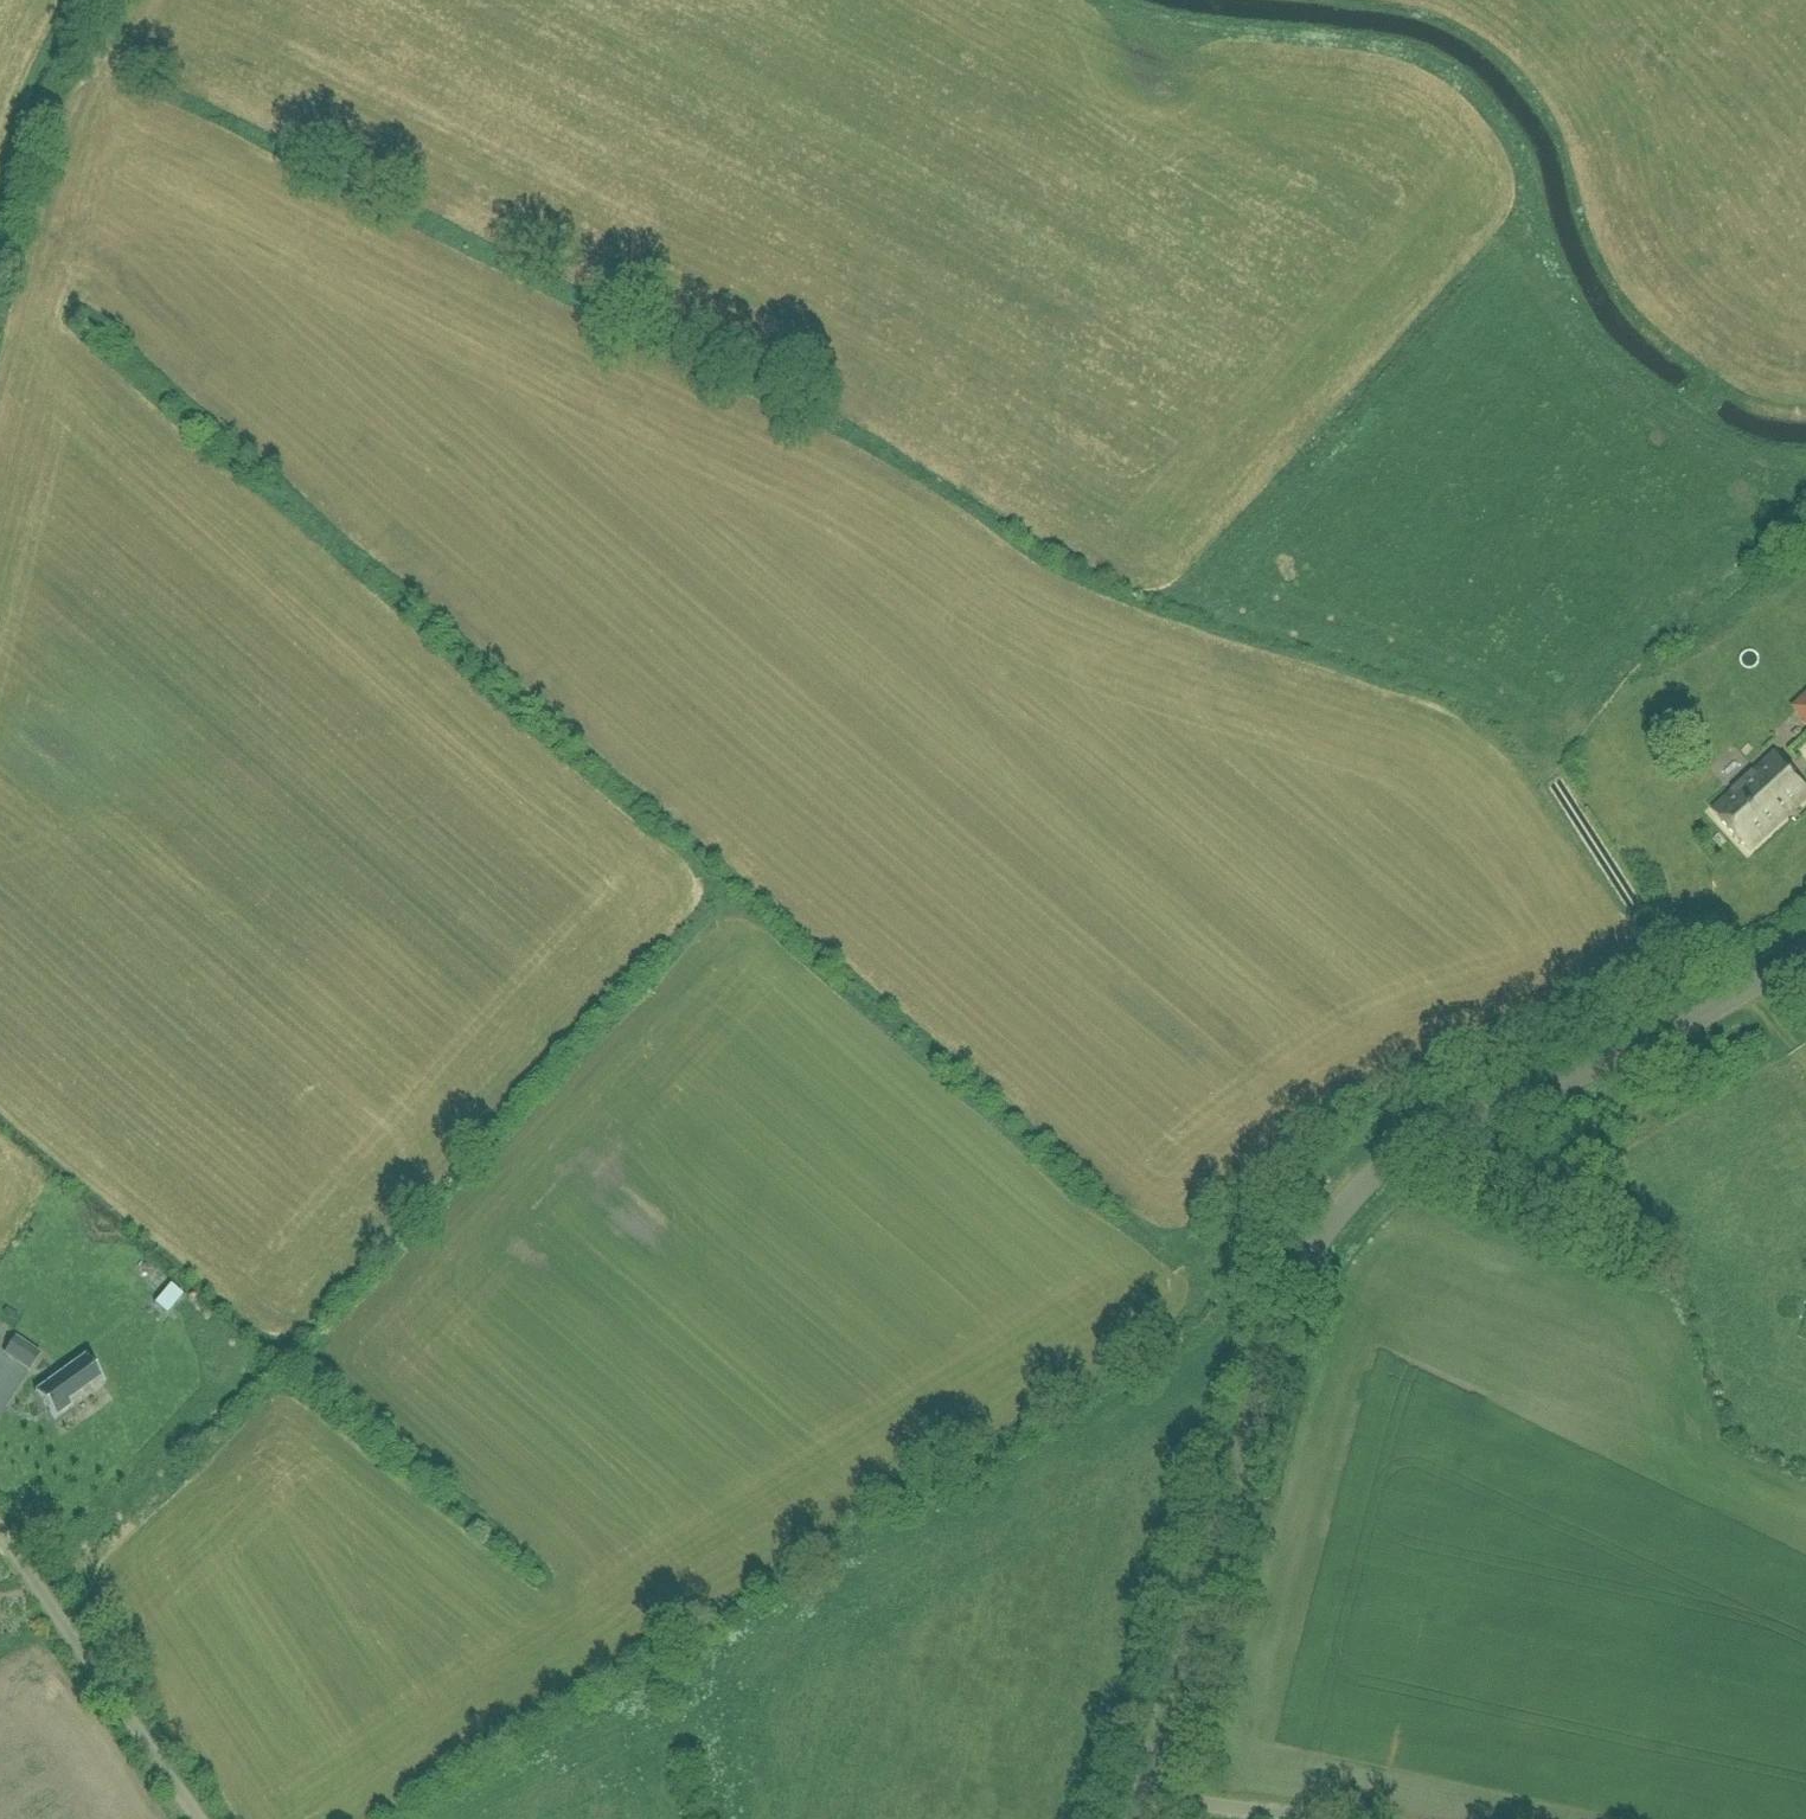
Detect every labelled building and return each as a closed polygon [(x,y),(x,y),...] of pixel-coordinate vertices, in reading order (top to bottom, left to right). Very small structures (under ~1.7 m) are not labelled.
[(1805,724),(1805,696),(1792,709),(1805,724)] [(1735,794),(1713,814),(1748,852),(1805,799),(1805,789),(1797,779),(1790,771),(1776,756),(1754,777),(1735,794)] [(4,1358),(28,1374),(38,1358),(14,1342),(4,1358)] [(66,1403),(97,1379),(101,1384),(103,1383),(82,1355),(32,1394),(53,1422),(70,1408),(66,1403)]
